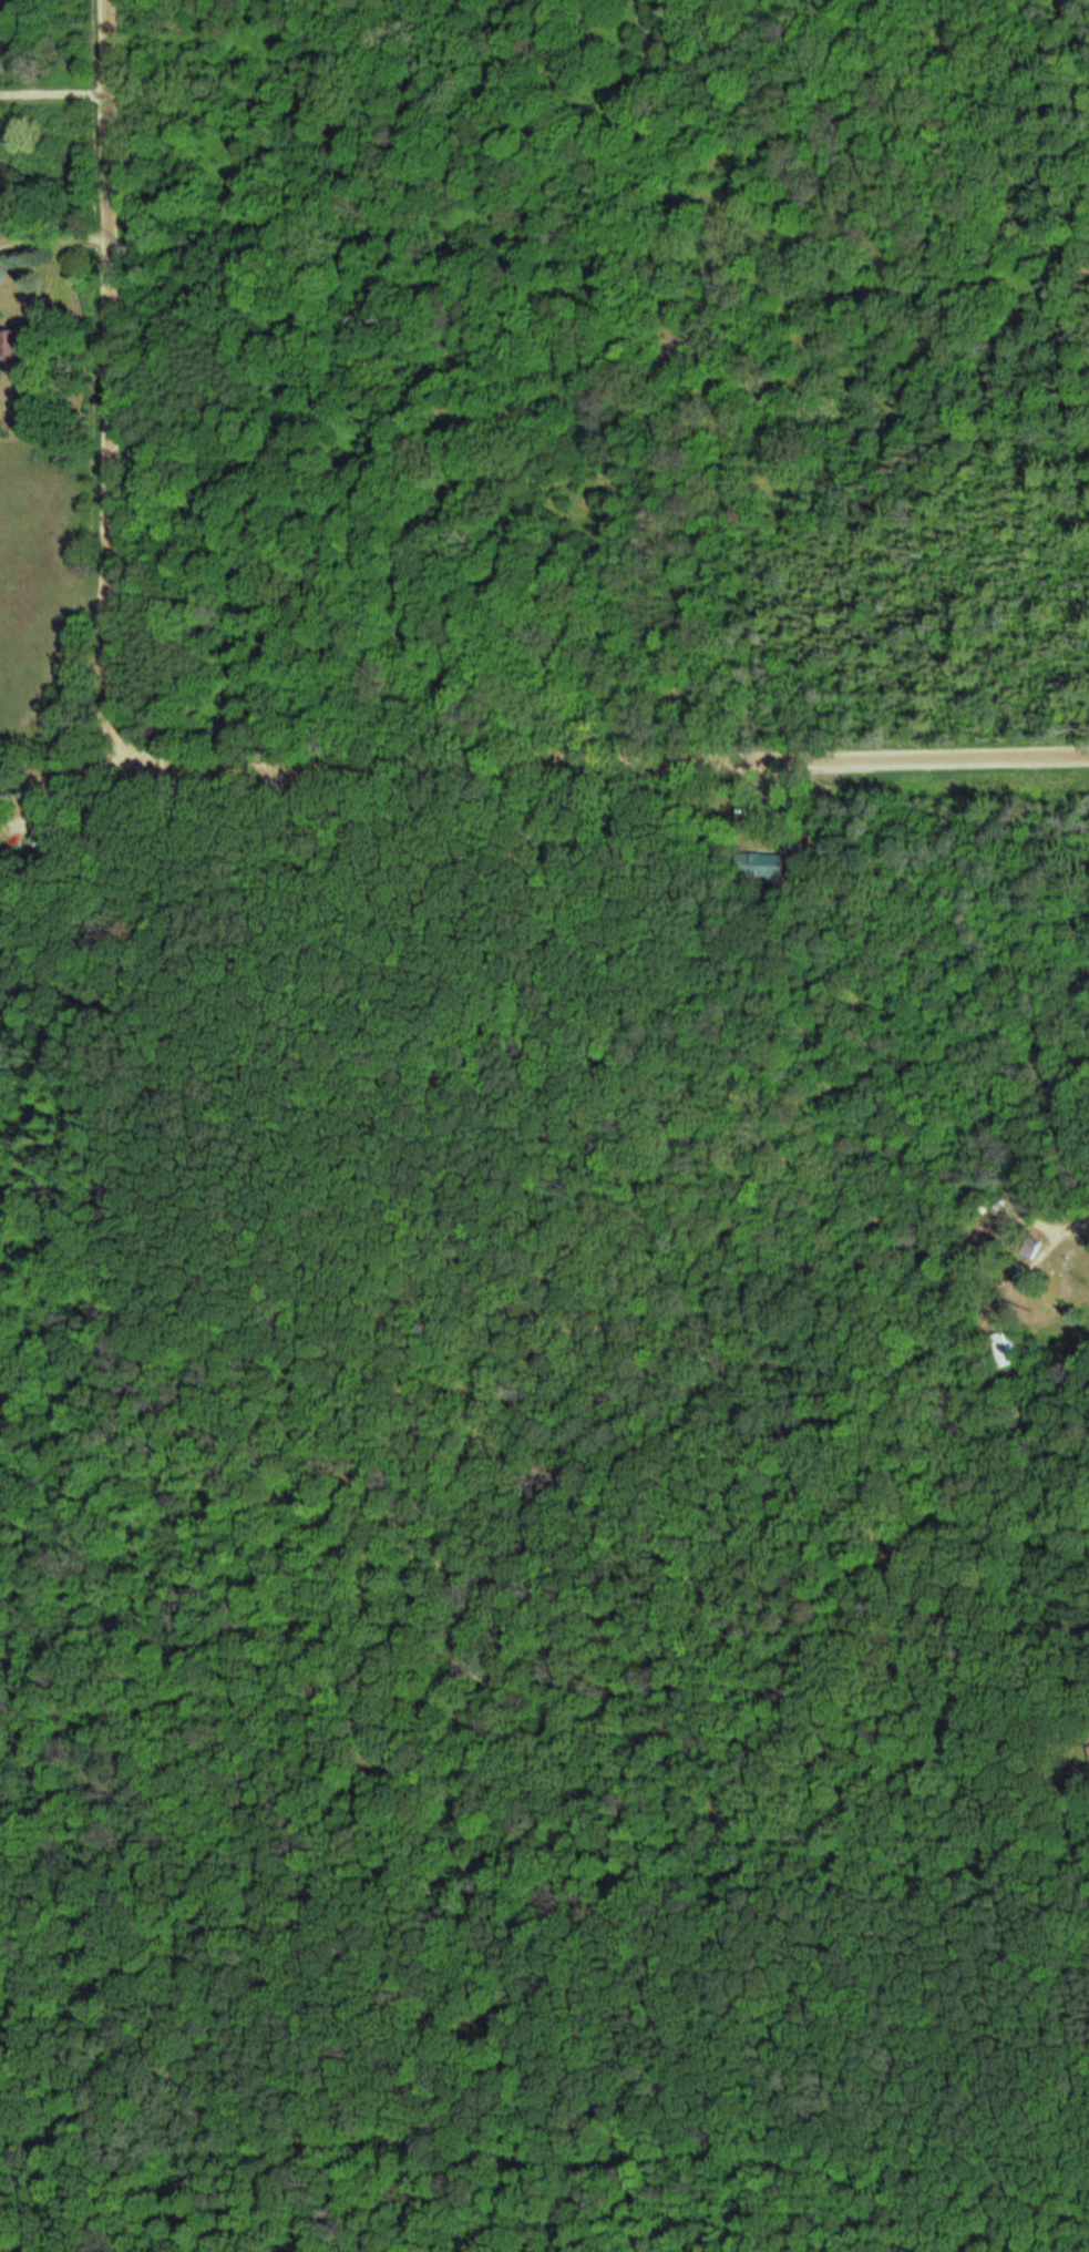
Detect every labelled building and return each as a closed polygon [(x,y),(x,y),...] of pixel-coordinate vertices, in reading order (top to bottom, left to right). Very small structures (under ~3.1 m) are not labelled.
[(1006,1333),(1007,1342),(998,1342),(999,1355),(1009,1354),(1010,1362),(1021,1361),(1019,1332),(1006,1333)]
